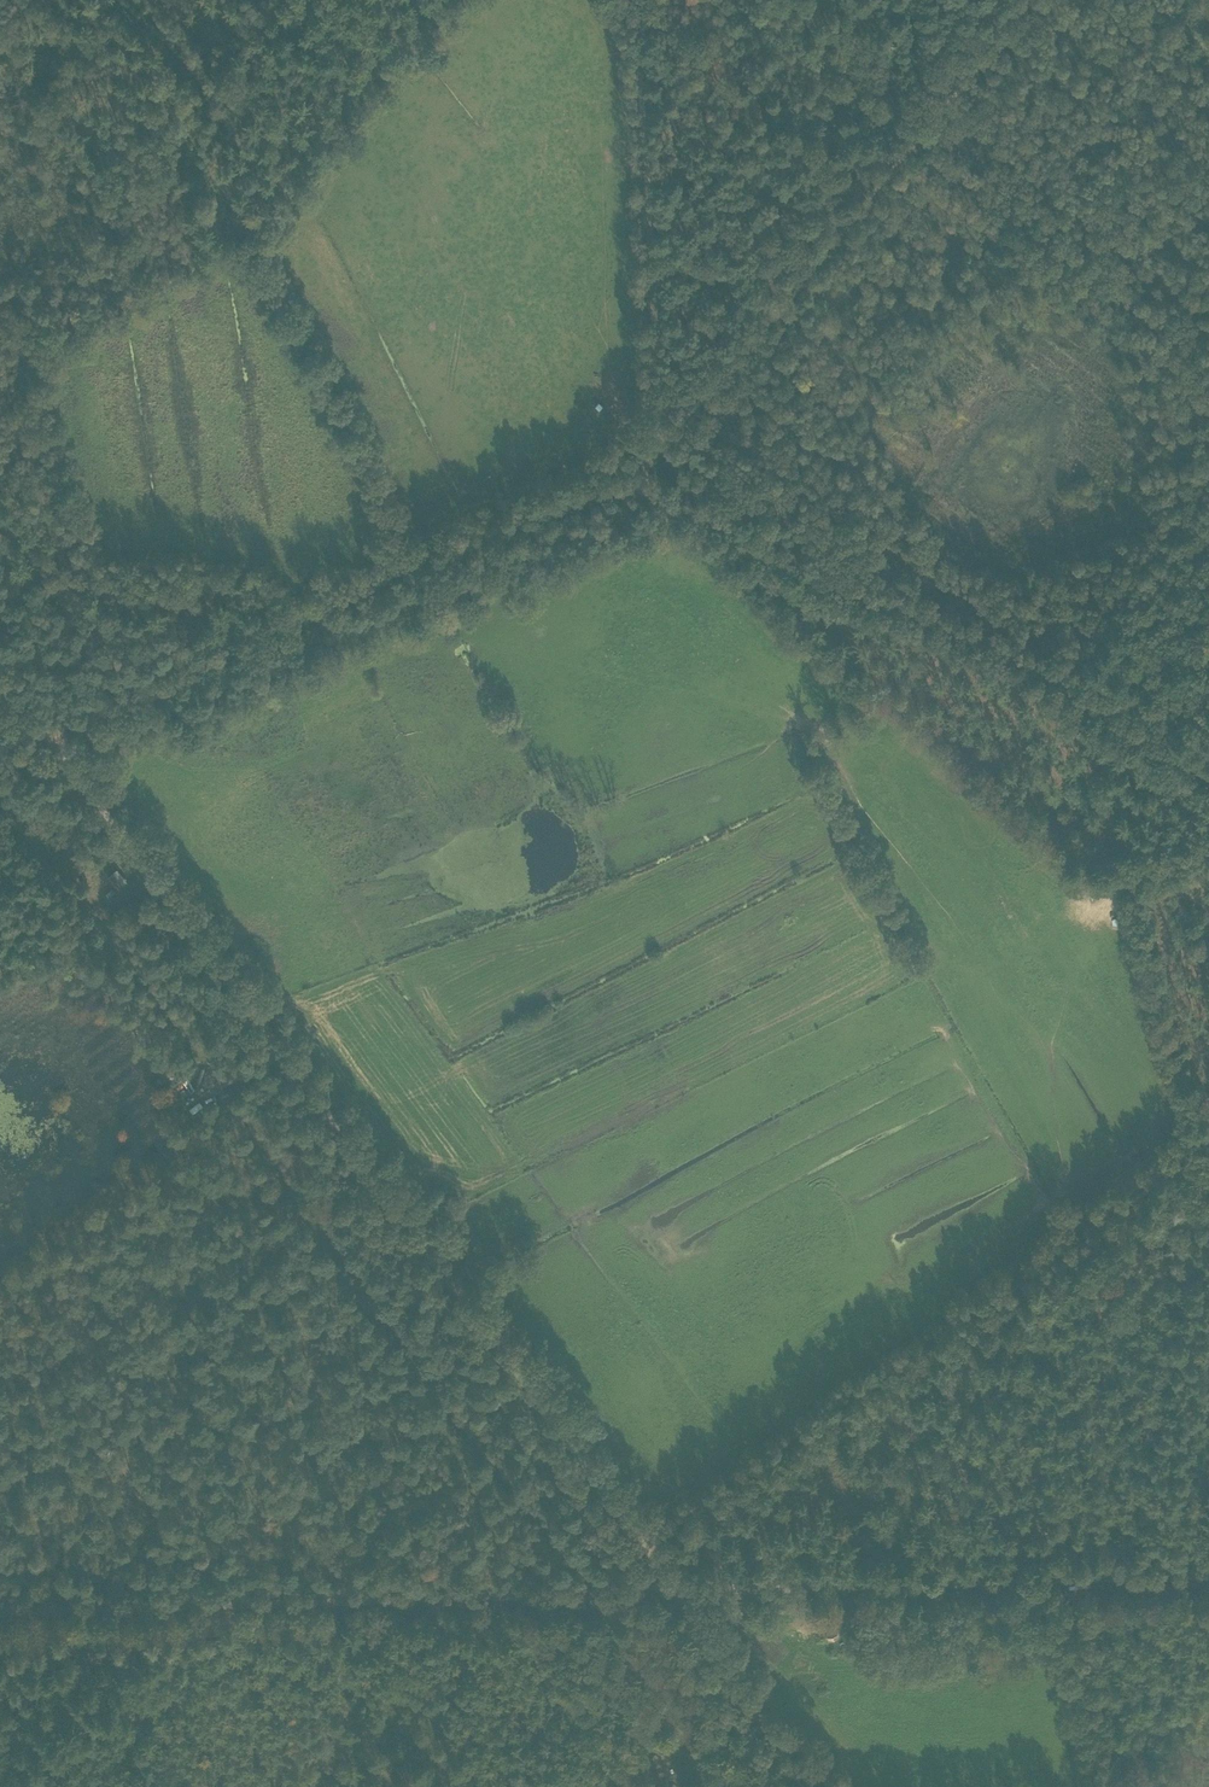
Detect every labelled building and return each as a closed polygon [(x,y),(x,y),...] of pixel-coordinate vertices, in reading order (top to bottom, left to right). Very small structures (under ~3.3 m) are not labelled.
[(117,868),(107,876),(114,885),(118,882),(121,886),(127,881),(117,868)]
